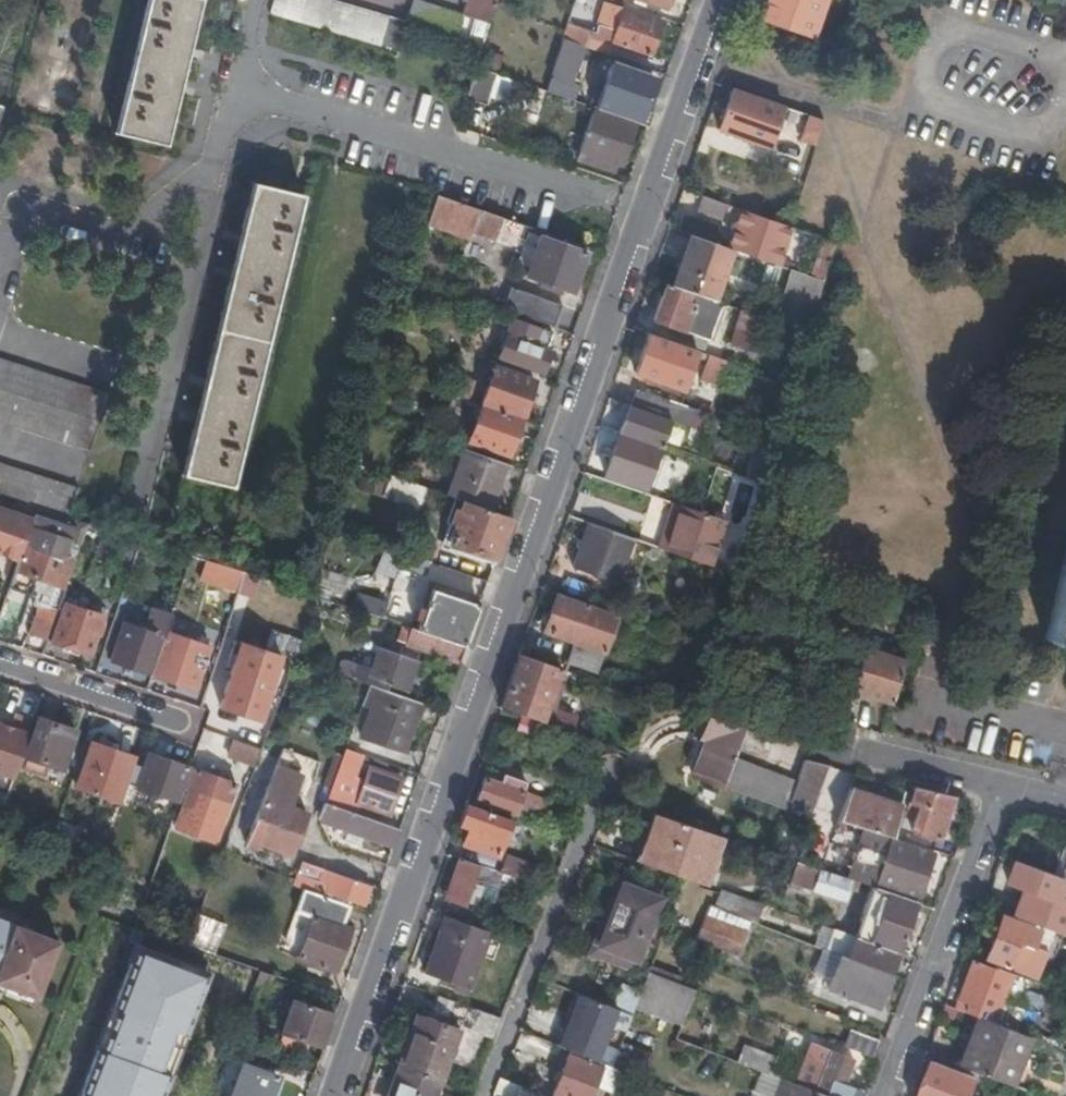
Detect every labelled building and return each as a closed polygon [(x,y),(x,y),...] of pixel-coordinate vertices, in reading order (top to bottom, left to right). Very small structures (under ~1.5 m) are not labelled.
[(164,145),(199,0),(147,0),(115,133),(164,145)] [(275,0),(272,0),(270,9),(347,34),(395,50),(398,41),(275,0)] [(342,0),(275,0),(398,41),(404,20),(342,0)] [(453,42),(461,13),(419,0),(412,0),(404,26),(453,42)] [(461,13),(490,22),(496,0),(466,0),(461,13)] [(760,20),(797,33),(802,19),(809,21),(814,6),(811,6),(814,0),(767,0),(760,20)] [(809,21),(816,24),(825,0),(814,0),(811,6),(814,6),(809,21)] [(594,37),(612,43),(650,56),(662,21),(623,8),(621,14),(616,29),(603,25),(598,24),(594,37)] [(608,9),(603,25),(616,29),(621,14),(608,9)] [(572,42),(585,46),(588,36),(590,31),(567,22),(562,38),(572,42)] [(585,46),(608,54),(612,43),(594,37),(588,36),(585,46)] [(562,38),(558,48),(569,51),(572,42),(562,38)] [(482,47),(476,67),(495,73),(501,54),(482,47)] [(637,122),(646,125),(651,112),(647,111),(649,107),(644,106),(653,78),(611,65),(601,95),(599,95),(594,108),(637,122)] [(495,73),(476,67),(466,98),(488,105),(497,74),(495,73)] [(785,104),(735,88),(720,128),(770,145),(785,104)] [(622,164),(637,122),(594,108),(593,107),(579,149),(583,151),(581,159),(613,171),(616,163),(622,164)] [(824,118),(808,113),(800,138),(816,143),(824,118)] [(181,474),(231,487),(238,465),(280,288),(303,194),(253,182),(214,340),(181,474)] [(496,240),(504,218),(437,194),(428,223),(470,237),(472,232),(496,240)] [(727,204),(703,195),(698,211),(722,220),(727,204)] [(730,247),(731,247),(767,260),(771,245),(783,249),(790,227),(742,209),(730,247)] [(697,235),(691,233),(685,251),(691,253),(697,235)] [(680,269),(674,286),(713,299),(731,247),(730,247),(697,235),(691,253),(685,251),(678,268),(680,269)] [(584,252),(585,247),(562,239),(560,244),(539,236),(526,275),(571,291),(584,252)] [(778,264),(783,249),(771,245),(767,260),(778,264)] [(480,300),(553,326),(561,304),(497,281),(499,276),(472,267),(463,294),(480,300)] [(811,334),(824,279),(790,267),(773,320),(811,334)] [(674,286),(668,284),(656,319),(658,319),(710,336),(722,303),(713,299),(674,286)] [(753,349),(762,317),(742,310),(733,342),(753,349)] [(545,348),(551,330),(512,317),(499,355),(543,370),(550,350),(545,348)] [(654,334),(697,349),(704,352),(710,336),(658,319),(654,334)] [(654,334),(651,333),(637,373),(665,383),(663,391),(680,397),(697,349),(654,334)] [(718,385),(727,359),(707,352),(698,377),(718,385)] [(92,451),(111,393),(0,357),(0,422),(92,451)] [(480,403),(521,418),(534,380),(493,366),(480,403)] [(454,374),(448,392),(451,393),(469,399),(475,381),(454,374)] [(635,390),(630,406),(671,420),(683,424),(689,408),(635,390)] [(508,455),(521,418),(480,403),(468,440),(508,455)] [(630,406),(620,433),(661,447),(671,420),(630,406)] [(660,449),(620,434),(606,473),(631,482),(637,464),(653,469),(660,449)] [(490,509),(506,463),(465,448),(448,495),(463,500),(490,509)] [(743,476),(761,482),(770,454),(753,449),(743,476)] [(70,518),(80,487),(0,461),(0,496),(8,498),(27,504),(34,507),(70,518)] [(372,494),(384,498),(391,475),(381,471),(372,494)] [(422,486),(402,478),(391,475),(384,498),(415,509),(418,498),(422,486)] [(494,558),(509,515),(490,509),(463,500),(448,541),(494,558)] [(688,557),(708,564),(724,519),(702,511),(674,503),(670,515),(677,518),(666,550),(675,553),(688,557)] [(0,510),(0,550),(18,556),(30,520),(34,507),(27,504),(22,517),(0,510)] [(81,543),(88,523),(70,518),(34,507),(30,520),(18,556),(8,585),(31,593),(37,576),(62,584),(72,555),(61,551),(65,538),(81,543)] [(615,513),(609,530),(634,538),(639,522),(615,513)] [(670,515),(660,547),(666,550),(677,518),(670,515)] [(609,530),(589,523),(573,568),(617,583),(631,545),(637,547),(639,540),(634,538),(609,530)] [(402,551),(430,561),(435,545),(406,536),(402,551)] [(1044,639),(1065,644),(1065,547),(1044,639)] [(425,576),(430,561),(402,551),(397,567),(425,576)] [(681,579),(688,557),(675,553),(667,575),(681,579)] [(252,596),(257,575),(202,560),(197,580),(252,596)] [(316,584),(342,593),(348,577),(322,568),(316,584)] [(464,644),(478,603),(432,589),(418,630),(464,644)] [(596,681),(619,614),(557,592),(543,630),(574,641),(564,669),(596,681)] [(355,608),(381,616),(386,602),(360,594),(355,608)] [(30,633),(48,638),(58,609),(40,603),(30,633)] [(53,640),(90,652),(103,615),(65,603),(53,640)] [(166,631),(172,613),(153,606),(145,628),(123,621),(110,659),(148,672),(160,634),(164,635),(166,631)] [(458,661),(464,644),(418,630),(404,626),(400,641),(424,649),(424,651),(458,661)] [(209,645),(166,631),(164,635),(151,673),(195,688),(209,645)] [(219,706),(260,719),(281,655),(239,642),(219,706)] [(401,645),(398,652),(418,659),(421,652),(401,645)] [(369,683),(386,689),(388,684),(407,691),(418,659),(398,652),(379,646),(371,667),(357,662),(351,677),(369,683)] [(849,691),(891,704),(904,662),(862,650),(849,691)] [(502,704),(522,712),(543,720),(561,668),(520,653),(502,704)] [(417,718),(423,702),(386,689),(369,683),(363,699),(379,705),(368,736),(399,748),(410,716),(417,718)] [(538,739),(544,720),(543,720),(522,712),(516,731),(538,739)] [(732,755),(743,724),(702,713),(694,734),(704,737),(690,774),(721,785),(732,755)] [(33,720),(15,714),(10,726),(0,723),(0,772),(14,776),(33,720)] [(22,766),(44,774),(48,764),(62,769),(75,729),(38,717),(25,756),(26,756),(22,766)] [(359,753),(367,756),(370,747),(358,742),(358,740),(348,737),(344,747),(359,753)] [(260,747),(235,738),(229,755),(254,763),(260,747)] [(118,800),(134,756),(92,742),(77,787),(118,800)] [(393,847),(399,828),(351,812),(355,800),(389,812),(401,781),(368,768),(364,779),(352,775),(359,753),(344,747),(326,796),(317,820),(352,832),(362,836),(393,847)] [(179,799),(190,766),(150,751),(144,766),(134,762),(128,781),(179,799)] [(791,797),(797,779),(732,755),(721,785),(720,786),(786,809),(791,797)] [(184,806),(223,820),(237,782),(191,766),(185,785),(190,787),(184,806)] [(825,774),(801,766),(797,779),(791,797),(813,804),(825,774)] [(288,807),(300,776),(274,767),(247,838),(290,855),(306,814),(288,807)] [(541,820),(550,798),(524,788),(526,782),(503,774),(500,783),(485,777),(477,800),(515,813),(516,812),(541,820)] [(952,795),(913,786),(908,802),(918,805),(910,830),(938,838),(952,795)] [(901,805),(849,789),(837,819),(892,836),(901,805)] [(510,817),(467,802),(460,823),(469,827),(463,843),(496,855),(510,817)] [(650,812),(635,857),(640,859),(650,833),(654,834),(660,815),(650,812)] [(722,836),(704,830),(660,815),(654,834),(650,833),(640,859),(685,876),(704,882),(722,836)] [(359,845),(362,836),(352,832),(348,842),(359,845)] [(932,852),(891,839),(885,855),(880,853),(877,855),(874,862),(875,866),(881,867),(876,883),(918,896),(932,852)] [(516,872),(520,859),(507,854),(503,867),(516,872)] [(480,864),(459,857),(445,897),(465,904),(467,898),(480,864)] [(300,860),(293,879),(292,883),(301,886),(309,863),(300,860)] [(1055,899),(1063,879),(1060,877),(1015,860),(1008,881),(1027,888),(1016,917),(1040,927),(1048,930),(1064,936),(1065,931),(1065,903),(1055,899)] [(812,890),(819,869),(800,862),(793,884),(812,890)] [(480,864),(467,898),(478,902),(486,882),(507,889),(512,875),(480,864)] [(363,903),(370,884),(317,866),(314,872),(319,875),(318,880),(329,883),(326,890),(363,903)] [(848,886),(850,879),(819,869),(812,890),(842,900),(845,894),(847,887),(848,886)] [(622,883),(660,897),(664,886),(621,870),(588,952),(632,969),(636,958),(599,943),(622,883)] [(848,886),(847,887),(855,890),(858,881),(850,879),(848,886)] [(636,958),(660,897),(622,883),(599,943),(636,958)] [(339,923),(346,902),(302,886),(280,948),(334,966),(348,926),(339,923)] [(898,952),(917,901),(890,892),(872,886),(859,921),(853,936),(871,942),(898,952)] [(733,893),(720,888),(715,904),(709,903),(697,937),(735,951),(753,900),(733,893)] [(217,952),(224,922),(194,914),(186,944),(217,952)] [(490,931),(445,915),(425,971),(470,987),(482,952),(490,931)] [(1033,947),(1040,928),(1002,915),(986,959),(1007,967),(1011,956),(1025,960),(1026,957),(1029,946),(1033,947)] [(30,996),(33,997),(54,940),(0,919),(0,977),(5,979),(3,985),(30,996)] [(848,934),(853,936),(859,921),(854,919),(848,934)] [(1048,930),(1040,927),(1040,928),(1033,947),(1029,946),(1026,957),(1037,961),(1048,930)] [(878,1007),(898,952),(871,942),(853,936),(848,934),(833,929),(825,951),(839,956),(830,981),(828,989),(878,1007)] [(490,931),(482,952),(493,956),(501,935),(490,931)] [(139,937),(80,1095),(157,1095),(207,961),(139,937)] [(812,974),(830,981),(839,956),(825,951),(821,950),(812,974)] [(1023,977),(993,966),(993,967),(973,960),(958,998),(968,1002),(964,1011),(979,1017),(1005,1027),(1023,977)] [(269,986),(274,974),(259,969),(255,980),(269,986)] [(681,1024),(695,989),(649,972),(642,988),(635,1006),(681,1024)] [(30,996),(3,985),(5,979),(0,977),(0,992),(16,998),(28,1002),(30,996)] [(635,1006),(642,988),(622,980),(612,1007),(632,1014),(635,1006)] [(581,994),(576,992),(561,1028),(566,1030),(581,994)] [(561,1028),(555,1043),(611,1067),(618,1050),(602,1043),(610,1024),(626,1030),(632,1014),(612,1007),(581,994),(566,1030),(561,1028)] [(295,999),(282,1033),(299,1039),(321,1046),(332,1013),(295,999)] [(419,1013),(399,1067),(440,1082),(460,1029),(419,1013)] [(979,1017),(962,1066),(1011,1085),(1029,1036),(1005,1027),(979,1017)] [(845,1046),(872,1056),(878,1041),(850,1031),(845,1046)] [(299,1039),(282,1033),(277,1047),(294,1053),(299,1039)] [(618,1050),(611,1067),(643,1080),(655,1052),(622,1039),(618,1050)] [(864,1091),(848,1084),(852,1074),(848,1072),(853,1058),(810,1042),(806,1055),(810,1056),(805,1070),(822,1076),(816,1091),(828,1095),(862,1095),(864,1091)] [(781,1078),(785,1080),(790,1068),(745,1051),(741,1063),(761,1070),(781,1078)] [(601,1068),(569,1056),(554,1095),(557,1095),(590,1095),(601,1068)] [(973,1076),(929,1060),(916,1095),(965,1095),(973,1076)] [(275,1075),(241,1064),(230,1095),(268,1095),(275,1075)] [(399,1067),(391,1087),(396,1089),(394,1095),(434,1095),(440,1082),(399,1067)] [(781,1078),(761,1070),(751,1095),(774,1095),(781,1078)] [(501,1077),(497,1088),(517,1095),(518,1095),(520,1093),(523,1086),(501,1077)] [(816,1091),(785,1080),(781,1078),(774,1095),(814,1095),(816,1091)]
